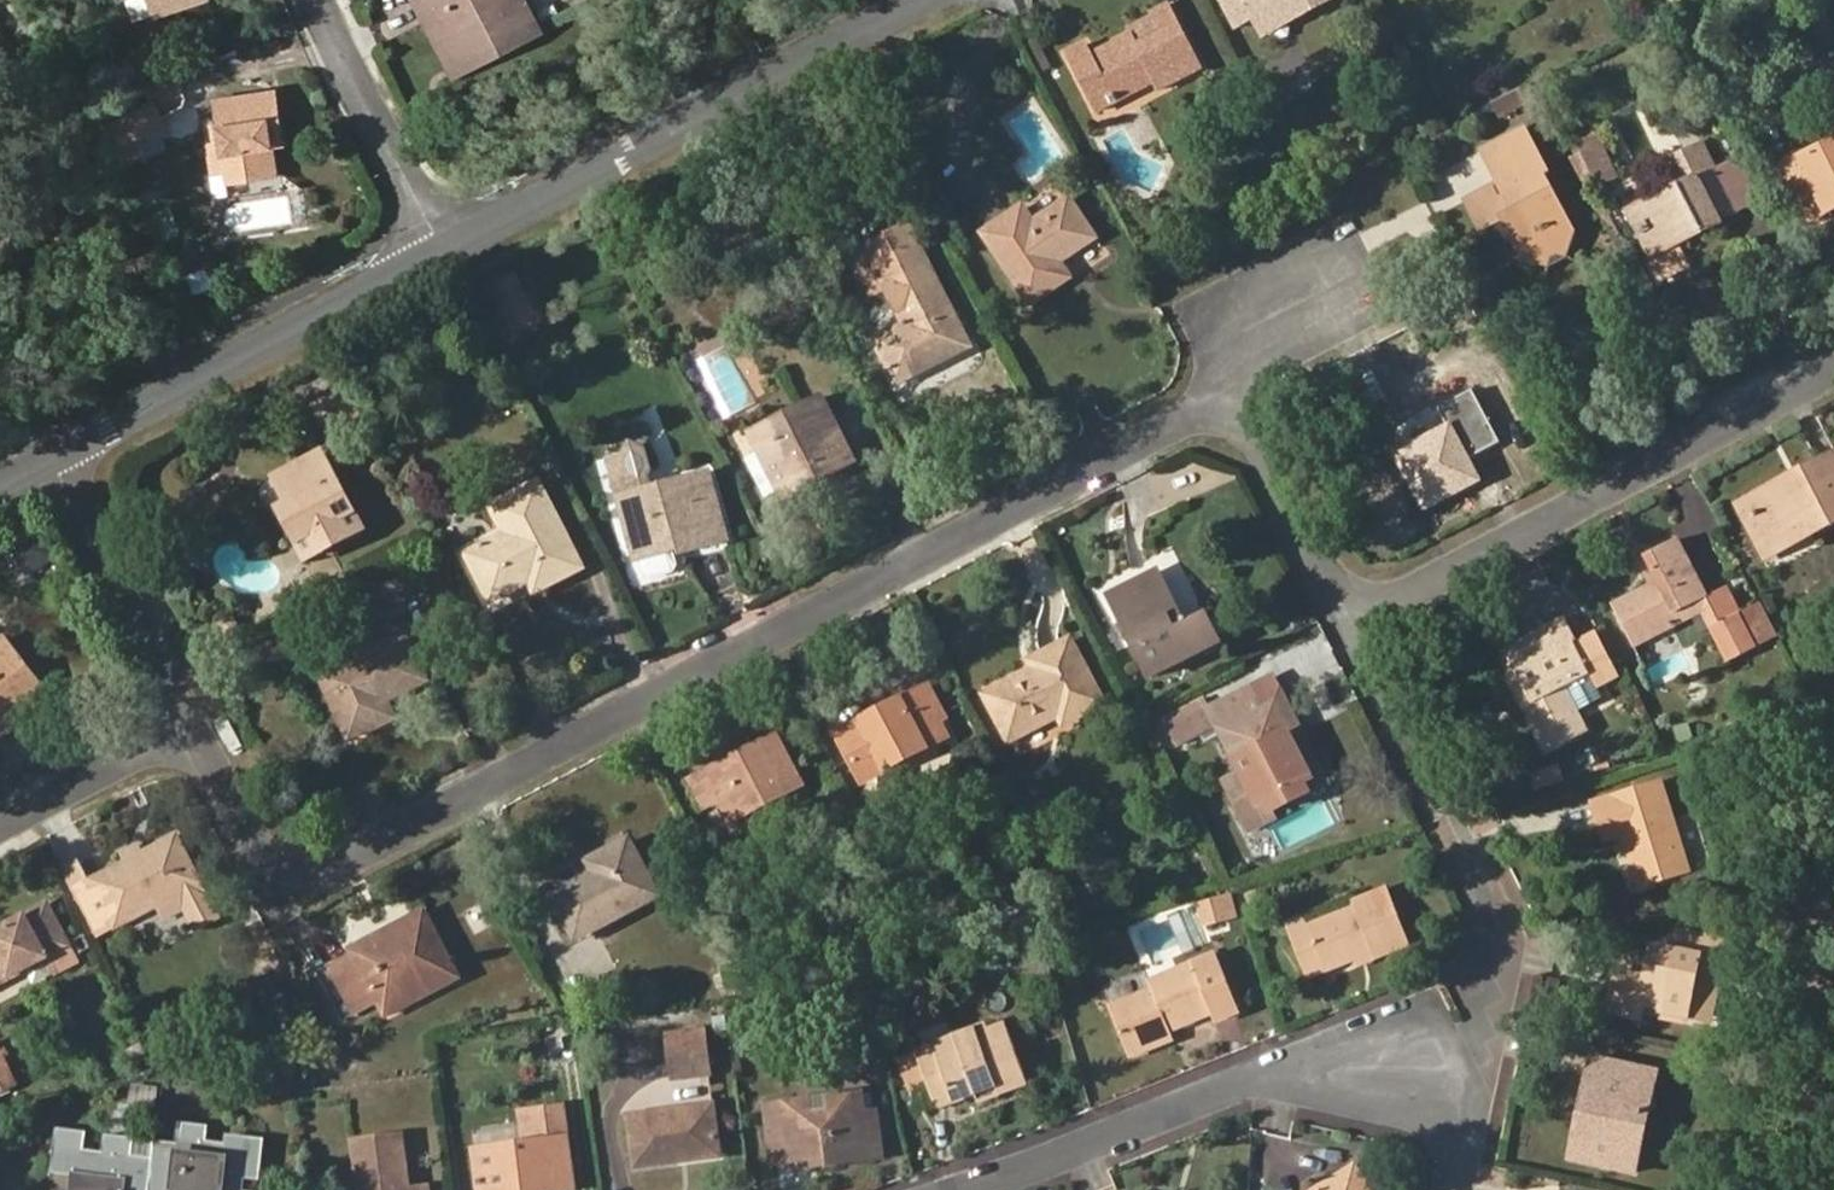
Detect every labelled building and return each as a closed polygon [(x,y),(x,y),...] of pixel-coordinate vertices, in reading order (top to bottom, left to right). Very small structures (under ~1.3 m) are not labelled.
[(157,14),(201,0),(152,0),(157,14)] [(527,0),(418,0),(430,22),(439,17),(462,59),(512,33),(518,43),(543,30),(527,0)] [(1237,26),(1254,18),(1258,24),(1303,0),(1224,0),(1237,26)] [(1262,35),(1315,8),(1311,0),(1303,0),(1258,24),(1262,35)] [(1092,54),(1087,44),(1069,53),(1099,111),(1156,83),(1159,90),(1201,69),(1167,4),(1151,12),(1152,14),(1162,32),(1138,43),(1133,34),(1092,54)] [(1152,14),(1129,26),(1133,34),(1138,43),(1162,32),(1152,14)] [(462,59),(439,17),(430,22),(458,76),(518,43),(512,33),(462,59)] [(283,120),(279,95),(221,102),(224,125),(227,144),(219,145),(214,145),(217,173),(231,171),(232,181),(278,176),(273,144),(270,122),(283,120)] [(169,134),(154,103),(117,122),(136,158),(142,155),(140,149),(169,134)] [(273,144),(285,143),(283,120),(270,122),(273,144)] [(224,125),(217,126),(219,145),(227,144),(224,125)] [(1524,130),(1483,152),(1499,181),(1505,189),(1514,184),(1503,161),(1533,145),(1524,130)] [(1595,133),(1576,142),(1581,152),(1595,178),(1600,186),(1618,177),(1595,133)] [(1784,166),(1794,187),(1812,180),(1827,212),(1833,209),(1833,142),(1784,166)] [(1564,237),(1575,231),(1544,174),(1548,172),(1533,145),(1503,161),(1514,184),(1505,189),(1499,181),(1463,199),(1483,234),(1495,228),(1506,223),(1516,243),(1525,259),(1537,253),(1546,255),(1561,247),(1564,237)] [(1570,157),(1584,184),(1595,178),(1581,152),(1570,157)] [(1762,198),(1740,155),(1714,167),(1736,211),(1762,198)] [(1699,228),(1736,211),(1714,167),(1655,197),(1661,208),(1633,221),(1651,256),(1699,232),(1699,228)] [(1812,180),(1794,187),(1810,220),(1827,212),(1812,180)] [(1655,197),(1628,210),(1633,221),(1661,208),(1655,197)] [(1033,223),(1022,207),(985,232),(1032,303),(1070,277),(1059,261),(1095,237),(1069,199),(1033,223)] [(1495,228),(1506,248),(1516,243),(1506,223),(1495,228)] [(970,346),(908,227),(867,248),(888,288),(906,323),(874,339),(898,384),(970,346)] [(849,257),(869,298),(888,288),(867,248),(849,257)] [(492,280),(518,335),(546,322),(520,267),(492,280)] [(848,449),(823,399),(751,434),(780,491),(800,481),(798,475),(848,449)] [(1449,429),(1400,454),(1426,504),(1474,479),(1449,429)] [(682,552),(727,541),(710,475),(652,489),(648,474),(651,470),(647,451),(634,445),(627,457),(616,475),(636,559),(681,548),(682,552)] [(651,470),(664,467),(660,449),(647,451),(651,470)] [(780,491),(783,497),(855,461),(848,449),(798,475),(800,481),(780,491)] [(289,502),(280,508),(309,560),(364,531),(323,454),(276,477),(289,502)] [(1749,499),(1770,539),(1808,520),(1814,532),(1833,522),(1833,455),(1749,499)] [(612,460),(616,475),(627,457),(612,460)] [(492,507),(507,535),(468,554),(493,603),(531,583),(536,593),(583,568),(539,484),(492,507)] [(1739,504),(1767,557),(1814,532),(1808,520),(1770,539),(1749,499),(1739,504)] [(1614,605),(1636,646),(1680,623),(1675,612),(1706,596),(1677,540),(1646,556),(1659,581),(1614,605)] [(1183,621),(1157,569),(1109,592),(1151,676),(1220,642),(1204,611),(1183,621)] [(1711,627),(1721,622),(1706,596),(1675,612),(1680,623),(1703,612),(1711,627)] [(1729,661),(1757,647),(1738,613),(1721,622),(1711,627),(1729,661)] [(1565,686),(1589,673),(1573,641),(1576,639),(1564,615),(1505,647),(1516,670),(1537,711),(1527,717),(1546,753),(1588,731),(1565,686)] [(1589,673),(1615,660),(1599,627),(1576,639),(1573,641),(1589,673)] [(387,701),(429,682),(408,635),(332,670),(343,695),(332,699),(352,740),(384,724),(376,706),(387,701)] [(1029,660),(1032,667),(985,693),(1010,740),(1058,715),(1063,724),(1104,702),(1070,638),(1029,660)] [(51,700),(24,666),(27,662),(10,640),(0,648),(0,739),(51,700)] [(332,699),(343,695),(332,670),(321,675),(332,699)] [(1516,670),(1506,675),(1527,717),(1537,711),(1516,670)] [(946,718),(928,685),(837,733),(863,781),(948,737),(940,722),(946,718)] [(1259,704),(1250,686),(1169,728),(1177,743),(1215,724),(1258,805),(1312,778),(1285,728),(1292,724),(1277,695),(1259,704)] [(384,724),(395,719),(387,701),(376,706),(384,724)] [(801,785),(776,738),(706,774),(720,800),(730,821),(801,785)] [(705,807),(720,800),(706,774),(693,781),(705,807)] [(1659,781),(1591,802),(1602,840),(1622,834),(1629,832),(1633,847),(1627,848),(1639,888),(1687,873),(1659,781)] [(1622,834),(1627,848),(1633,847),(1629,832),(1622,834)] [(97,879),(99,882),(91,886),(73,896),(95,938),(158,904),(180,892),(190,910),(197,923),(218,913),(178,838),(146,854),(128,863),(97,879)] [(588,860),(595,874),(553,895),(576,939),(657,896),(628,840),(588,860)] [(140,845),(124,853),(128,863),(146,854),(140,845)] [(73,896),(91,886),(79,865),(61,874),(73,896)] [(1319,921),(1317,918),(1299,925),(1317,968),(1336,961),(1337,965),(1366,953),(1384,946),(1387,952),(1422,938),(1400,884),(1364,897),(1366,903),(1319,921)] [(158,904),(167,921),(190,910),(180,892),(158,904)] [(1238,892),(1201,898),(1205,920),(1242,914),(1238,892)] [(49,906),(0,931),(0,983),(50,958),(57,971),(77,960),(49,906)] [(429,922),(423,911),(388,929),(394,940),(429,922)] [(197,923),(201,931),(222,920),(218,913),(197,923)] [(352,947),(357,958),(332,971),(354,1012),(378,1000),(414,981),(422,995),(458,977),(429,922),(394,940),(388,929),(352,947)] [(1648,977),(1617,971),(1612,992),(1643,998),(1663,1002),(1662,1010),(1686,1014),(1689,999),(1713,1004),(1721,962),(1712,949),(1714,938),(1680,931),(1677,946),(1675,953),(1654,950),(1648,977)] [(1721,962),(1726,941),(1714,938),(1712,949),(1721,962)] [(1677,946),(1656,942),(1654,950),(1675,953),(1677,946)] [(1366,953),(1368,960),(1387,952),(1384,946),(1366,953)] [(1146,984),(1150,993),(1108,1009),(1127,1057),(1172,1040),(1169,1031),(1209,1015),(1213,1022),(1238,1011),(1216,956),(1146,984)] [(1317,968),(1318,972),(1337,965),(1336,961),(1317,968)] [(378,1000),(386,1015),(422,995),(414,981),(378,1000)] [(1609,1012),(1639,1019),(1643,998),(1612,992),(1609,1012)] [(1686,1017),(1710,1021),(1713,1004),(1689,999),(1686,1014),(1662,1010),(1661,1017),(1685,1021),(1686,1017)] [(950,1046),(948,1039),(913,1050),(932,1107),(988,1088),(1011,1080),(1014,1088),(1043,1078),(1025,1028),(1010,1034),(1004,1020),(969,1032),(971,1039),(950,1046)] [(969,1032),(948,1039),(950,1046),(971,1039),(969,1032)] [(713,1046),(677,1049),(679,1076),(716,1072),(713,1046)] [(1583,1126),(1576,1125),(1570,1158),(1635,1170),(1646,1113),(1635,1111),(1643,1068),(1590,1057),(1581,1100),(1588,1102),(1583,1126)] [(1646,1113),(1655,1071),(1643,1068),(1635,1111),(1646,1113)] [(988,1088),(991,1096),(1014,1088),(1011,1080),(988,1088)] [(839,1093),(841,1110),(821,1112),(805,1113),(803,1098),(774,1102),(779,1147),(823,1143),(825,1162),(846,1161),(850,1155),(859,1155),(891,1152),(886,1110),(872,1111),(869,1090),(839,1093)] [(805,1113),(821,1112),(819,1096),(803,1098),(805,1113)] [(1581,1100),(1576,1125),(1583,1126),(1588,1102),(1581,1100)] [(635,1111),(642,1164),(687,1159),(686,1150),(726,1146),(721,1101),(635,1111)] [(529,1140),(478,1146),(484,1189),(500,1189),(535,1186),(535,1189),(567,1189),(580,1189),(569,1103),(542,1106),(545,1138),(529,1140)] [(542,1106),(525,1108),(529,1140),(545,1138),(542,1106)] [(91,1120),(63,1117),(63,1124),(90,1127),(91,1120)] [(214,1120),(188,1118),(188,1125),(213,1127),(214,1120)] [(142,1126),(111,1123),(111,1130),(140,1133),(142,1126)] [(156,1167),(136,1164),(137,1156),(140,1133),(111,1130),(110,1139),(110,1146),(88,1144),(89,1137),(90,1127),(63,1124),(58,1160),(76,1162),(86,1164),(82,1189),(153,1189),(156,1167)] [(185,1147),(159,1145),(157,1160),(156,1167),(153,1189),(256,1189),(244,1188),(245,1173),(259,1174),(263,1134),(232,1130),(231,1142),(212,1140),(213,1127),(188,1125),(186,1139),(185,1147)] [(408,1130),(359,1135),(366,1181),(367,1189),(435,1189),(434,1182),(415,1183),(408,1130)] [(259,1174),(266,1175),(271,1134),(263,1134),(259,1174)] [(110,1139),(89,1137),(88,1144),(110,1146),(110,1139)] [(186,1139),(160,1137),(159,1145),(185,1147),(186,1139)] [(818,1171),(858,1166),(859,1155),(850,1155),(846,1161),(825,1162),(823,1143),(779,1147),(780,1159),(816,1156),(818,1171)] [(687,1159),(728,1154),(726,1146),(686,1150),(687,1159)] [(156,1167),(157,1160),(137,1156),(136,1164),(156,1167)] [(72,1189),(82,1189),(86,1164),(76,1162),(72,1189)] [(1352,1164),(1312,1189),(1368,1189),(1352,1164)] [(366,1181),(356,1182),(357,1189),(367,1189),(366,1181)]
